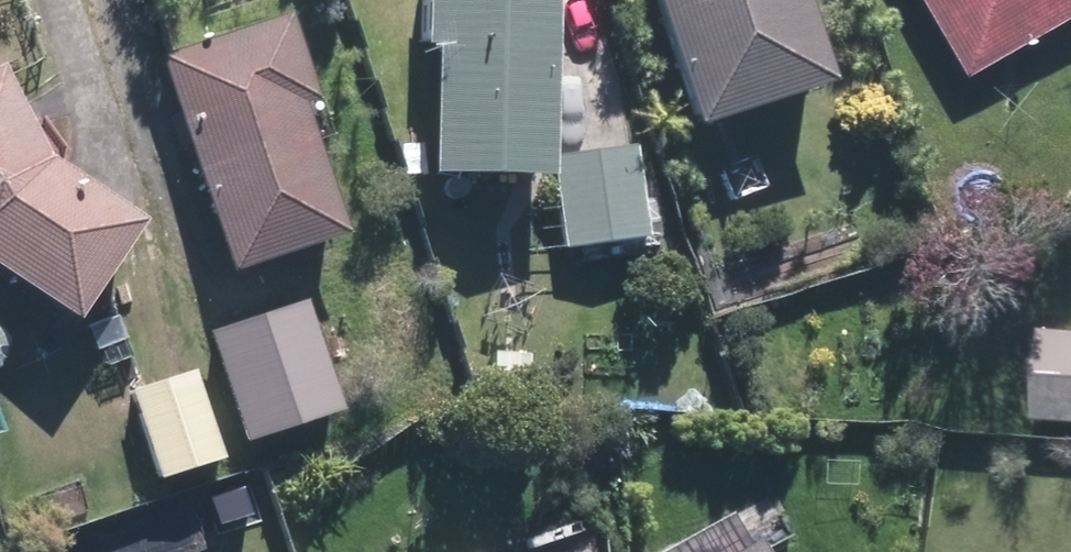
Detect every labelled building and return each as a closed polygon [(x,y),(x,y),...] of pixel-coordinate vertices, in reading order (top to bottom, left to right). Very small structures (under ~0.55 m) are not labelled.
[(538,0),(412,0),(411,53),(419,53),(417,186),(535,188),(538,0)] [(674,134),(810,90),(780,0),(630,0),(674,134)] [(956,83),(1070,17),(1070,0),(907,0),(956,83)] [(279,22),(147,63),(216,279),(332,242),(289,107),(305,102),(279,22)] [(56,330),(127,231),(37,168),(0,90),(0,290),(56,330)] [(641,244),(629,148),(546,158),(557,254),(641,244)] [(301,304),(200,335),(235,447),(336,415),(301,304)] [(1039,336),(1034,427),(1070,429),(1070,338),(1039,336)] [(212,461),(186,375),(120,395),(146,481),(212,461)]
